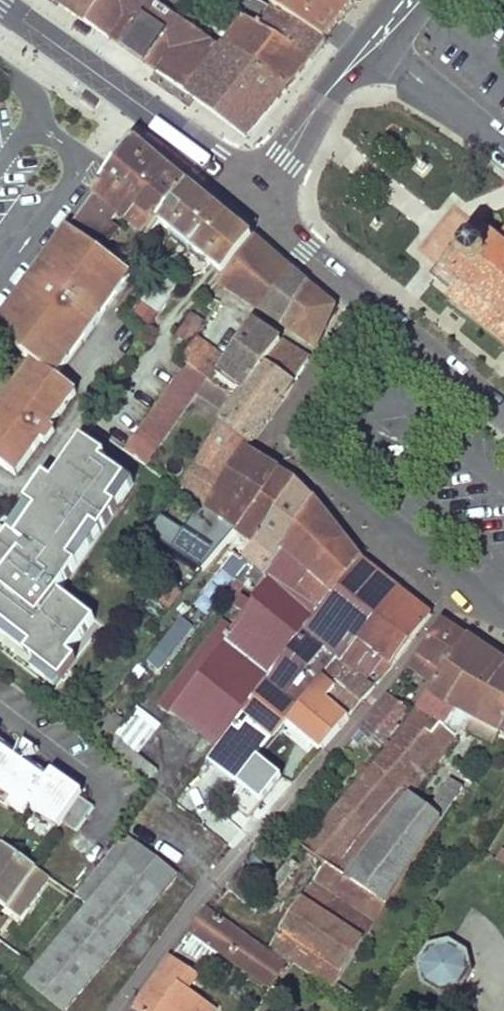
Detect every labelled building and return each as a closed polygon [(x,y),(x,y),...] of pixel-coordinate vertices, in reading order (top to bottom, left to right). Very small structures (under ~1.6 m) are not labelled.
[(80,13),(78,16),(98,31),(107,36),(121,17),(127,17),(164,44),(161,49),(169,53),(190,27),(177,18),(151,0),(62,0),(80,13)] [(273,10),(325,39),(355,0),(282,0),(273,10)] [(273,10),(257,1),(250,13),(245,20),(309,59),(325,39),(273,10)] [(226,47),(283,90),(309,59),(245,20),(237,15),(232,23),(241,29),(226,47)] [(218,48),(190,27),(169,53),(155,70),(187,93),(246,135),(283,90),(226,47),(221,44),(218,48)] [(188,189),(132,142),(105,179),(1,325),(0,326),(0,337),(36,363),(0,410),(0,463),(16,475),(41,440),(46,444),(55,433),(50,428),(76,394),(53,376),(129,275),(102,254),(121,230),(113,223),(121,213),(149,237),(158,225),(188,189)] [(252,240),(188,189),(158,225),(222,277),(252,240)] [(478,226),(461,247),(443,270),(461,285),(449,300),(503,345),(503,231),(496,240),(478,226)] [(259,313),(290,272),(252,240),(222,277),(217,284),(259,313)] [(281,329),(306,285),(290,272),(259,313),(281,329)] [(179,283),(160,273),(127,321),(143,332),(179,283)] [(314,351),(334,308),(306,285),(281,329),(314,351)] [(194,336),(203,322),(193,316),(177,339),(187,346),(194,336)] [(245,335),(252,324),(242,316),(235,327),(245,335)] [(264,364),(281,342),(252,324),(245,335),(227,360),(219,371),(211,382),(225,392),(234,380),(246,389),(217,421),(220,424),(249,446),(292,384),(264,364)] [(219,371),(227,360),(194,336),(187,346),(219,371)] [(307,358),(281,342),(264,364),(292,384),(307,358)] [(211,382),(219,371),(187,346),(180,361),(186,366),(206,380),(211,382)] [(186,408),(206,380),(186,366),(164,396),(186,408)] [(145,468),(186,408),(164,396),(124,452),(145,468)] [(245,451),(249,446),(220,424),(212,436),(200,453),(181,484),(209,502),(243,450),(245,451)] [(200,453),(212,436),(199,427),(188,445),(200,453)] [(92,442),(74,470),(64,464),(61,483),(46,478),(9,530),(0,524),(0,632),(36,660),(30,669),(55,687),(75,658),(70,653),(94,620),(61,592),(140,489),(111,464),(115,460),(92,442)] [(209,502),(204,509),(238,530),(278,471),(245,451),(243,450),(209,502)] [(250,550),(296,483),(278,471),(238,530),(236,533),(249,542),(245,546),(250,550)] [(233,597),(243,585),(251,591),(260,579),(313,500),(311,497),(296,483),(250,550),(243,557),(250,563),(226,593),(233,597)] [(360,560),(313,500),(260,579),(264,582),(250,602),(242,597),(233,607),(240,614),(230,626),(221,621),(157,707),(162,711),(165,708),(169,711),(173,705),(218,744),(240,716),(263,684),(266,681),(360,560)] [(227,549),(199,582),(206,588),(224,567),(229,561),(234,555),(227,549)] [(229,561),(234,566),(240,560),(234,555),(229,561)] [(356,637),(396,588),(360,560),(266,681),(287,697),(308,669),(321,680),(323,677),(356,637)] [(229,572),(234,566),(229,561),(224,567),(229,572)] [(229,572),(224,567),(206,588),(190,606),(197,610),(229,572)] [(177,593),(163,583),(154,596),(169,607),(177,593)] [(391,667),(430,613),(396,588),(356,637),(366,647),(385,661),(391,667)] [(159,672),(195,630),(182,619),(146,661),(159,672)] [(432,684),(466,637),(440,621),(408,667),(432,684)] [(503,719),(503,662),(466,637),(432,684),(411,714),(370,767),(333,807),(299,845),(320,863),(268,947),(289,961),(332,989),(336,983),(376,920),(424,844),(461,789),(448,781),(427,810),(411,797),(462,730),(470,719),(498,730),(503,719)] [(350,666),(366,647),(356,637),(323,677),(326,679),(332,683),(348,665),(350,666)] [(358,704),(374,685),(350,666),(348,665),(332,683),(358,704)] [(322,748),(358,704),(332,683),(326,679),(307,704),(327,722),(311,740),(322,748)] [(296,710),(263,684),(240,716),(272,740),(296,710)] [(405,711),(386,696),(357,730),(378,748),(397,726),(396,723),(405,711)] [(121,723),(112,716),(94,739),(103,746),(121,723)] [(488,745),(498,730),(470,719),(462,730),(488,745)] [(156,772),(113,738),(103,750),(146,786),(148,784),(156,772)] [(13,801),(9,808),(23,818),(30,809),(58,829),(62,824),(78,833),(93,809),(79,800),(82,795),(52,773),(46,782),(0,749),(0,792),(13,801)] [(252,817),(280,780),(260,764),(231,801),(252,817)] [(24,982),(59,1010),(63,1010),(175,875),(126,836),(78,898),(87,906),(24,982)] [(35,868),(0,844),(0,905),(6,909),(35,868)] [(20,919),(48,878),(35,868),(6,909),(20,919)] [(285,968),(205,910),(190,931),(195,934),(217,950),(271,988),(285,968)] [(206,966),(217,950),(195,934),(184,951),(206,966)] [(168,962),(133,1010),(134,1010),(213,1010),(187,993),(178,987),(187,973),(168,962)] [(187,993),(196,981),(187,973),(178,987),(187,993)]
